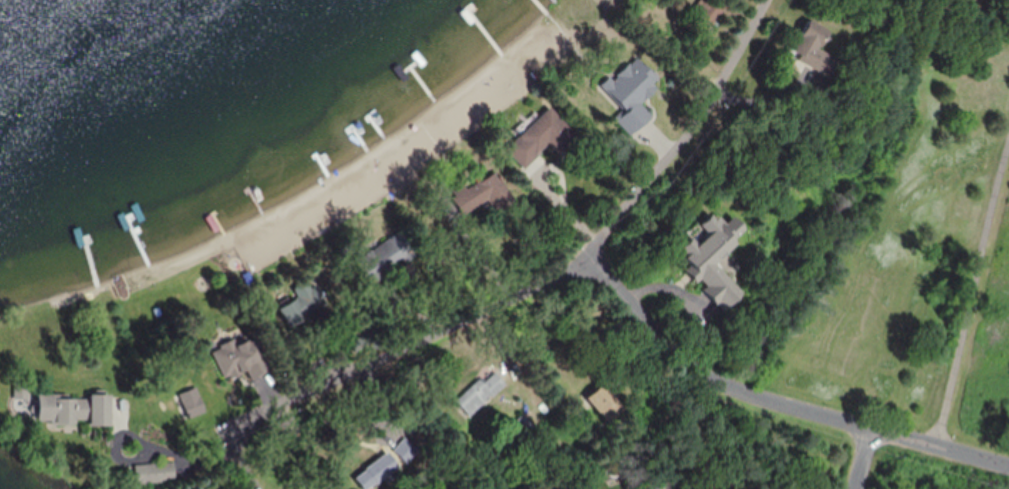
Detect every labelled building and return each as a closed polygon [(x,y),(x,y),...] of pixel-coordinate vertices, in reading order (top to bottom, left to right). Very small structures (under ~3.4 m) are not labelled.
[(830,76),(839,59),(819,48),(828,29),(807,19),(789,55),(830,76)] [(639,104),(657,86),(649,78),(654,73),(634,54),(599,89),(637,127),(649,114),(639,104)] [(523,166),(549,142),(557,151),(576,134),(549,104),(503,145),(523,166)] [(453,201),(465,225),(513,200),(497,167),(441,195),(446,205),(453,201)] [(739,242),(731,232),(737,228),(730,218),(722,224),(713,212),(698,223),(707,234),(701,238),(696,233),(677,248),(690,264),(685,268),(720,311),(739,296),(713,264),(739,242)] [(392,246),(386,238),(354,261),(369,282),(409,254),(399,241),(392,246)] [(291,325),(326,303),(312,282),(278,305),(291,325)] [(456,401),(470,416),(506,383),(492,368),(456,401)] [(586,396),(607,421),(623,407),(603,382),(586,396)] [(109,423),(109,394),(77,394),(77,423),(109,423)] [(36,423),(74,423),(74,396),(36,396),(36,423)] [(511,425),(521,437),(533,427),(523,414),(511,425)] [(405,463),(418,450),(404,436),(391,449),(405,463)] [(398,466),(386,450),(361,469),(372,484),(398,466)] [(174,480),(172,461),(143,463),(145,482),(174,480)]
